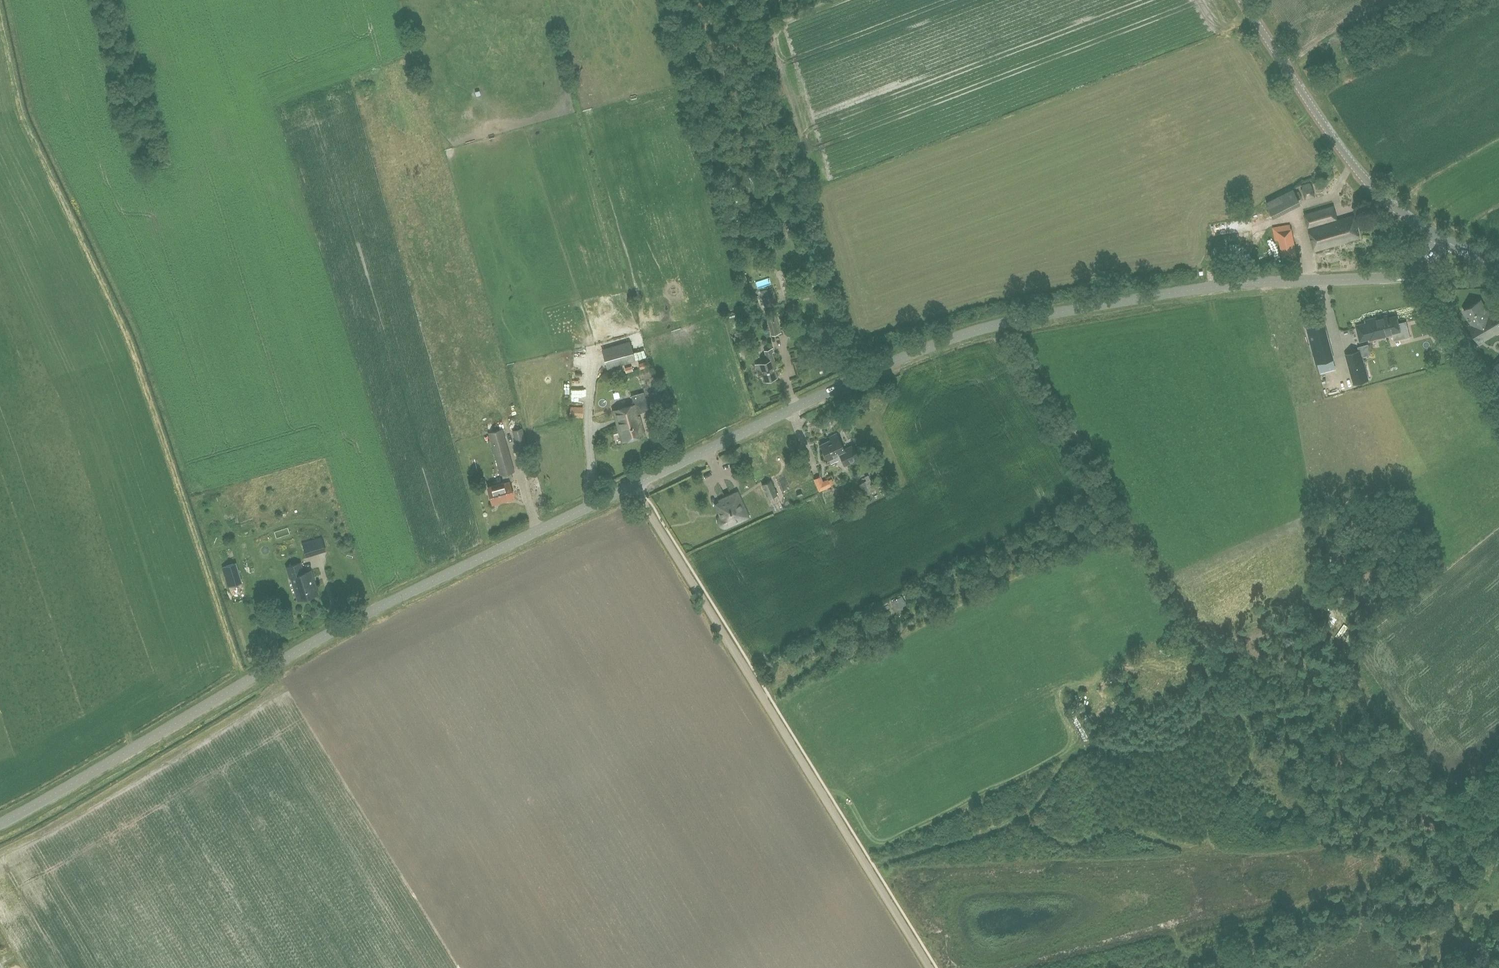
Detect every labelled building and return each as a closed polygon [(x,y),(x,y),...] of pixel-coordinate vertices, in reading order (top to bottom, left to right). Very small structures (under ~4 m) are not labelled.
[(1273,217),(1301,204),(1293,188),(1265,202),(1273,217)] [(1337,219),(1333,206),(1305,215),(1315,250),(1359,237),(1353,215),(1337,219)] [(1285,259),(1287,259),(1295,257),(1290,224),(1273,227),(1275,240),(1279,239),(1280,246),(1282,259),(1284,258),(1285,259)] [(803,297),(814,295),(812,284),(801,287),(803,297)] [(765,307),(778,303),(774,289),(761,292),(765,307)] [(1393,300),(1369,301),(1370,316),(1393,315),(1393,300)] [(1481,300),(1464,310),(1472,323),(1469,325),(1480,343),(1498,332),(1498,307),(1489,314),(1481,300)] [(1410,336),(1406,321),(1398,323),(1397,315),(1384,318),(1383,316),(1366,320),(1367,323),(1357,325),(1360,340),(1370,338),(1371,339),(1377,337),(1392,334),(1394,340),(1410,336)] [(772,335),(781,333),(777,319),(768,322),(772,335)] [(1416,322),(1419,328),(1426,325),(1424,319),(1416,322)] [(1306,326),(1316,364),(1333,359),(1323,322),(1306,326)] [(1431,333),(1428,326),(1418,330),(1420,337),(1431,333)] [(608,368),(635,361),(629,341),(602,349),(608,368)] [(1498,357),(1498,345),(1486,352),(1492,362),(1498,357)] [(764,381),(777,377),(774,366),(776,365),(772,353),(773,352),(772,348),(765,351),(768,360),(758,363),(764,381)] [(1360,351),(1359,351),(1346,355),(1354,383),(1368,379),(1362,357),(1360,351)] [(640,371),(647,369),(645,361),(638,363),(640,371)] [(640,423),(637,414),(649,410),(644,392),(631,395),(634,405),(615,410),(624,440),(645,434),(642,423),(640,423)] [(583,418),(584,407),(570,406),(569,417),(583,418)] [(519,453),(528,450),(522,428),(513,431),(519,453)] [(501,475),(514,471),(502,429),(489,433),(501,475)] [(844,450),(837,433),(829,437),(830,440),(820,445),(827,460),(839,454),(844,465),(859,458),(853,446),(844,450)] [(493,503),(514,497),(509,481),(511,481),(510,475),(503,477),(504,482),(488,486),(493,503)] [(864,496),(875,491),(868,475),(864,477),(866,480),(858,484),(864,496)] [(822,482),(820,477),(815,479),(819,490),(830,485),(833,484),(830,479),(828,480),(822,482)] [(768,499),(778,495),(772,480),(762,485),(768,499)] [(724,526),(726,526),(747,516),(736,493),(720,501),(721,503),(717,505),(722,516),(720,518),(719,519),(719,522),(720,524),(722,525),(724,526)] [(242,583),(236,562),(221,566),(228,587),(242,583)] [(302,573),(299,563),(287,567),(290,577),(293,576),(300,598),(294,600),(294,601),(317,594),(310,571),(302,573)] [(232,598),(245,594),(241,583),(229,587),(232,598)] [(896,609),(906,604),(901,596),(892,601),(896,609)]
